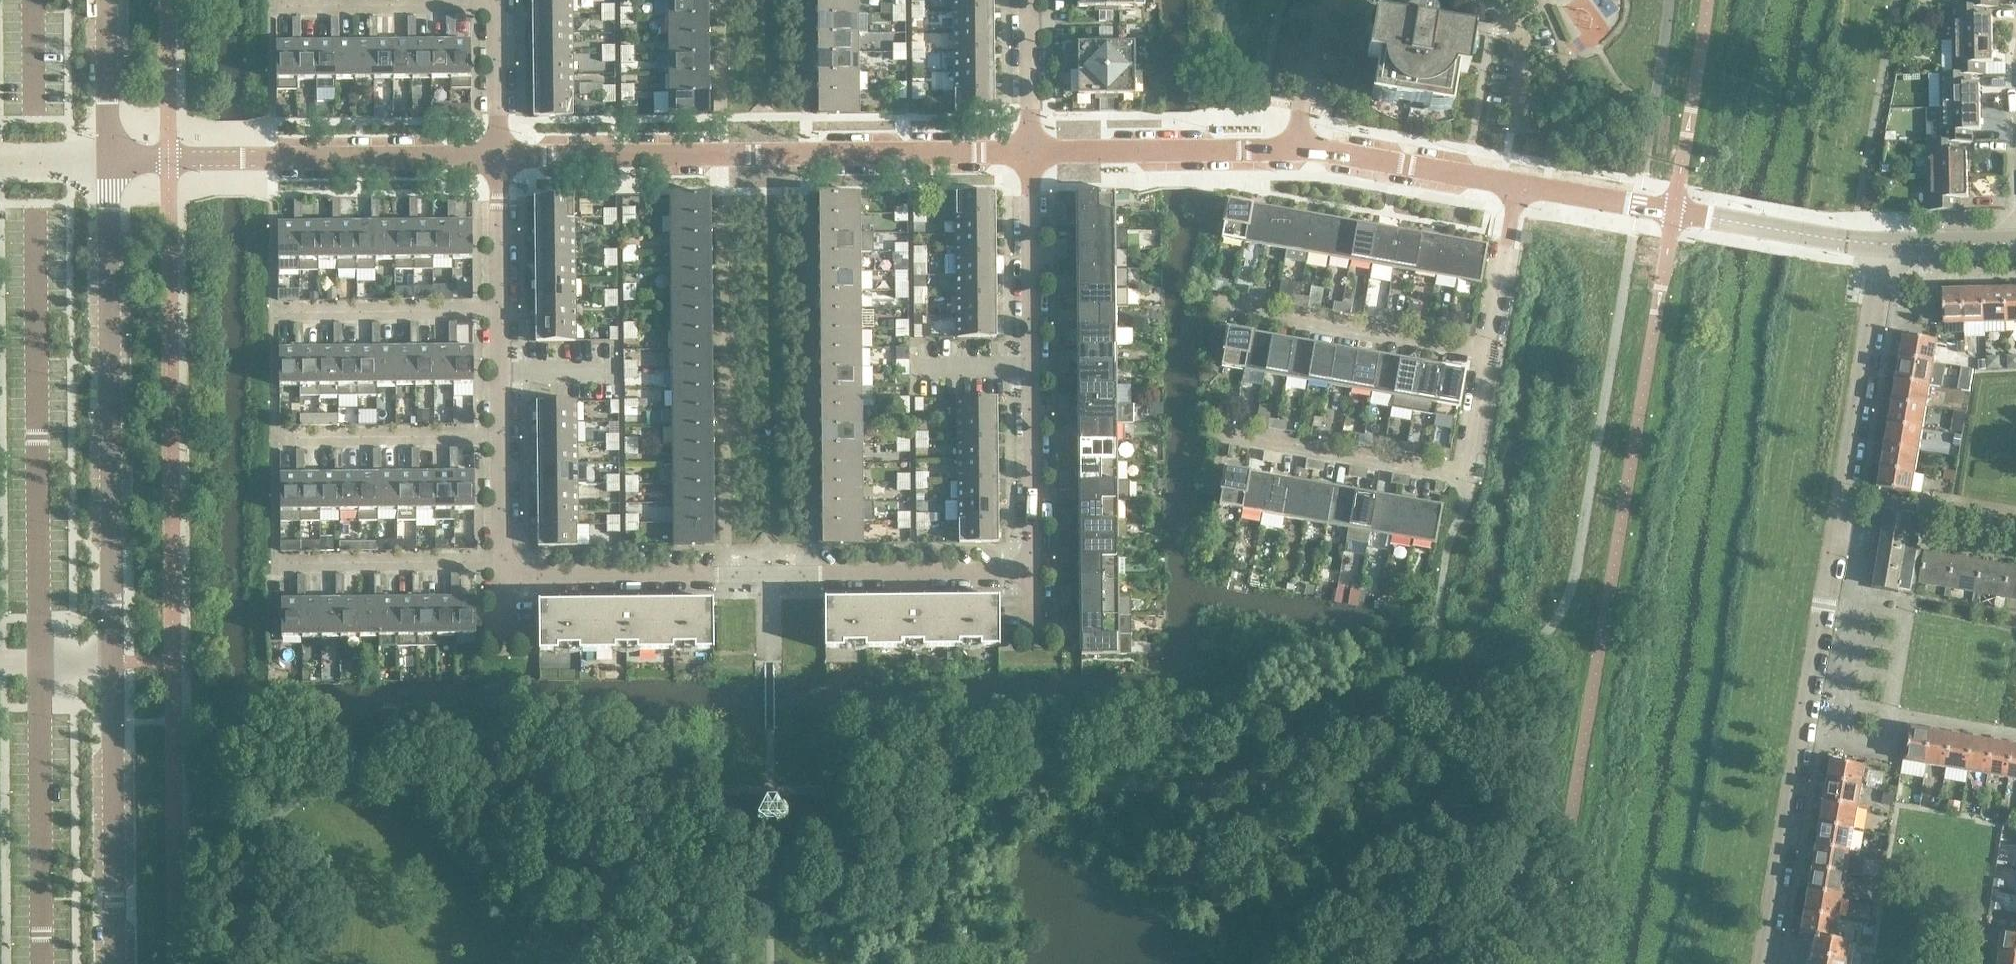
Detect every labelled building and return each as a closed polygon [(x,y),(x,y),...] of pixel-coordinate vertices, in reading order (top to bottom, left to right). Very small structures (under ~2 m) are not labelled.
[(571,0),(532,0),(532,13),(571,13),(571,0)] [(707,0),(668,0),(669,16),(707,15),(707,0)] [(857,0),(818,0),(818,14),(857,14),(857,0)] [(993,0),(954,0),(954,10),(993,9),(993,0)] [(1105,0),(1077,0),(1077,5),(1076,5),(1076,7),(1079,7),(1098,7),(1099,11),(1105,11),(1105,0)] [(1134,0),(1105,0),(1105,11),(1112,11),(1112,7),(1132,6),(1132,7),(1135,7),(1135,4),(1134,4),(1134,0)] [(924,10),(924,2),(911,2),(911,10),(924,10)] [(614,13),(614,4),(601,5),(601,13),(614,13)] [(905,14),(905,5),(892,6),(892,14),(905,14)] [(1993,40),(1992,17),(1983,17),(1983,7),(1983,6),(1967,7),(1967,6),(1953,6),(1954,41),(1993,40)] [(633,16),(633,8),(620,8),(620,16),(633,16)] [(993,30),(993,9),(954,10),(954,30),(993,30)] [(924,18),(924,10),(911,10),(911,18),(924,18)] [(1467,72),(1470,54),(1474,55),(1475,51),(1475,49),(1475,45),(1475,41),(1469,41),(1471,33),(1438,27),(1438,24),(1438,22),(1438,21),(1437,19),(1436,19),(1435,16),(1433,14),(1430,13),(1428,11),(1426,11),(1423,11),(1421,11),(1420,11),(1418,12),(1416,12),(1415,14),(1413,15),(1411,17),(1410,19),(1410,20),(1409,20),(1409,22),(1376,17),(1375,25),(1370,24),(1368,27),(1367,31),(1366,37),(1370,37),(1367,57),(1378,58),(1372,94),(1393,98),(1393,101),(1428,107),(1429,104),(1450,107),(1456,71),(1467,73),(1467,72)] [(572,33),(571,13),(532,13),(532,34),(572,33)] [(614,21),(614,13),(601,13),(601,21),(614,21)] [(857,33),(857,14),(818,14),(819,34),(857,33)] [(905,22),(905,14),(892,14),(892,22),(905,22)] [(707,34),(707,15),(669,16),(669,35),(707,34)] [(633,24),(633,16),(620,16),(620,24),(633,24)] [(994,50),(993,30),(954,30),(954,50),(994,50)] [(572,54),(572,33),(532,34),(533,54),(572,54)] [(857,53),(857,33),(819,34),(819,53),(857,53)] [(707,54),(707,34),(669,35),(669,54),(707,54)] [(1105,37),(1099,38),(1099,42),(1079,42),(1076,42),(1076,44),(1077,44),(1077,69),(1106,68),(1105,37)] [(1135,68),(1134,44),(1135,44),(1135,41),(1132,41),(1132,42),(1112,42),(1112,37),(1105,37),(1106,68),(1135,68)] [(412,40),(408,40),(392,41),(393,79),(412,78),(412,40)] [(431,40),(415,40),(412,40),(412,78),(431,78),(431,40)] [(450,40),(446,40),(431,40),(431,78),(450,78),(450,40)] [(470,40),(454,40),(450,40),(450,78),(471,78),(470,40)] [(1993,63),(1993,40),(1954,41),(1954,73),(1954,74),(1971,74),(1971,75),(1985,75),(1984,63),(1993,63)] [(296,41),(292,41),(276,42),(276,80),(297,79),(296,41)] [(316,41),(300,41),(296,41),(297,79),(316,79),(316,41)] [(335,41),(331,41),(316,41),(316,79),(335,79),(335,41)] [(354,41),(339,41),(335,41),(335,79),(354,79),(354,41)] [(373,41),(369,41),(354,41),(354,79),(373,79),(373,41)] [(392,41),(377,41),(373,41),(373,79),(393,79),(392,41)] [(924,51),(924,43),(911,43),(911,51),(924,51)] [(906,52),(905,44),(892,44),(892,52),(906,52)] [(615,53),(615,45),(601,45),(601,54),(615,53)] [(633,54),(633,46),(620,46),(620,55),(633,54)] [(994,70),(994,50),(954,50),(954,71),(994,70)] [(924,59),(924,51),(911,51),(911,59),(924,59)] [(906,60),(906,52),(892,52),(892,60),(906,60)] [(615,62),(615,53),(601,54),(602,62),(615,62)] [(857,72),(857,53),(819,53),(819,72),(857,72)] [(572,74),(572,54),(533,54),(533,75),(572,74)] [(633,63),(633,54),(620,55),(620,63),(633,63)] [(708,73),(707,54),(669,54),(669,73),(708,73)] [(1106,99),(1106,68),(1077,69),(1077,93),(1077,95),(1079,95),(1099,95),(1099,99),(1106,99)] [(1135,92),(1135,68),(1106,68),(1106,99),(1113,99),(1113,95),(1133,94),(1133,95),(1135,95),(1135,92)] [(994,91),(994,70),(954,71),(955,91),(994,91)] [(857,91),(857,72),(819,72),(819,91),(857,91)] [(708,92),(708,73),(669,73),(669,92),(708,92)] [(1980,107),(1980,85),(1971,85),(1971,75),(1971,74),(1954,74),(1954,73),(1940,74),(1941,108),(1980,107)] [(572,95),(572,74),(533,75),(533,95),(572,95)] [(906,90),(906,82),(893,82),(893,91),(906,90)] [(925,92),(925,83),(911,83),(911,92),(925,92)] [(634,93),(634,85),(620,85),(620,93),(634,93)] [(615,94),(615,86),(602,86),(602,94),(615,94)] [(906,99),(906,90),(893,91),(893,99),(906,99)] [(858,114),(857,91),(819,91),(819,114),(858,114)] [(994,112),(994,91),(955,91),(955,113),(994,112)] [(708,115),(708,92),(669,92),(670,115),(708,115)] [(925,100),(925,92),(911,92),(912,100),(925,100)] [(634,101),(634,93),(620,93),(621,101),(634,101)] [(615,102),(615,94),(602,94),(602,103),(615,102)] [(573,116),(572,95),(533,95),(533,116),(573,116)] [(1981,130),(1980,107),(1941,108),(1942,141),(1942,142),(1958,141),(1958,142),(1972,142),(1972,130),(1981,130)] [(1968,175),(1967,152),(1958,152),(1958,142),(1958,141),(1942,142),(1942,141),(1928,141),(1928,175),(1968,175)] [(1968,198),(1968,175),(1928,175),(1929,210),(1960,210),(1959,198),(1968,198)] [(1115,211),(1114,191),(1076,192),(1077,212),(1115,211)] [(995,214),(995,192),(956,193),(956,214),(995,214)] [(859,214),(858,194),(820,194),(820,214),(859,214)] [(709,215),(709,195),(670,195),(671,215),(709,215)] [(573,217),(573,196),(534,196),(534,218),(573,217)] [(1243,242),(1249,206),(1227,202),(1221,238),(1243,242)] [(1066,212),(1066,203),(1057,203),(1057,212),(1066,212)] [(907,213),(907,205),(894,205),(894,214),(907,213)] [(926,214),(926,206),(912,206),(913,214),(926,214)] [(1264,246),(1271,209),(1249,206),(1243,242),(1264,246)] [(635,216),(635,207),(622,208),(622,216),(635,216)] [(616,217),(616,209),(603,209),(603,217),(616,217)] [(1286,249),(1292,213),(1271,209),(1264,246),(1286,249)] [(1115,230),(1115,211),(1077,212),(1077,231),(1115,230)] [(1066,221),(1066,212),(1057,212),(1057,221),(1066,221)] [(907,222),(907,213),(894,214),(894,222),(907,222)] [(1307,253),(1313,217),(1292,213),(1286,249),(1307,253)] [(859,233),(859,214),(820,214),(820,233),(859,233)] [(926,223),(926,214),(913,214),(913,223),(926,223)] [(995,234),(995,214),(956,214),(956,234),(995,234)] [(709,234),(709,215),(671,215),(671,234),(709,234)] [(635,224),(635,216),(622,216),(622,224),(635,224)] [(574,238),(573,217),(534,218),(534,238),(574,238)] [(616,225),(616,217),(603,217),(603,225),(616,225)] [(1328,257),(1335,220),(1313,217),(1307,253),(1328,257)] [(1349,260),(1356,224),(1335,220),(1328,257),(1349,260)] [(394,221),(379,221),(375,222),(375,260),(394,260),(394,221)] [(413,221),(409,221),(394,221),(394,260),(394,269),(414,269),(413,221)] [(432,221),(417,221),(413,221),(414,269),(433,269),(433,259),(432,221)] [(452,221),(448,221),(432,221),(433,259),(452,259),(452,221)] [(472,221),(455,221),(452,221),(452,259),(472,259),(472,221)] [(298,222),(294,222),(278,222),(278,270),(298,270),(298,222)] [(317,222),(302,222),(298,222),(298,270),(318,270),(318,260),(317,222)] [(336,222),(332,222),(317,222),(318,260),(337,260),(336,222)] [(356,222),(340,222),(336,222),(337,260),(337,270),(356,270),(356,222)] [(375,222),(371,222),(356,222),(356,270),(375,270),(375,260),(375,222)] [(155,240),(154,224),(140,224),(141,240),(155,240)] [(1371,264),(1377,228),(1356,224),(1349,260),(1371,264)] [(1393,268),(1399,232),(1377,228),(1371,264),(1393,268)] [(1115,250),(1115,230),(1077,231),(1077,250),(1115,250)] [(1414,272),(1420,235),(1399,232),(1393,268),(1414,272)] [(1530,244),(1531,234),(1521,232),(1520,242),(1530,244)] [(859,252),(859,233),(820,233),(821,253),(859,252)] [(709,253),(709,234),(671,234),(671,254),(709,253)] [(995,255),(995,234),(956,234),(956,255),(995,255)] [(1435,275),(1441,239),(1420,235),(1414,272),(1435,275)] [(574,258),(574,238),(534,238),(535,259),(574,258)] [(1456,279),(1463,243),(1441,239),(1435,275),(1456,279)] [(1066,250),(1066,241),(1057,241),(1057,250),(1066,250)] [(1479,283),(1485,246),(1463,243),(1456,279),(1479,283)] [(907,252),(907,244),(894,244),(894,252),(907,252)] [(635,254),(635,246),(622,246),(622,254),(635,254)] [(926,255),(926,247),(913,247),(913,255),(926,255)] [(617,258),(617,250),(603,250),(603,258),(617,258)] [(1066,259),(1066,250),(1057,250),(1057,259),(1066,259)] [(1115,269),(1115,250),(1077,250),(1077,269),(1115,269)] [(859,271),(859,252),(821,253),(821,272),(859,271)] [(908,260),(907,252),(894,252),(894,260),(908,260)] [(710,273),(709,253),(671,254),(671,273),(710,273)] [(636,262),(635,254),(622,254),(622,262),(636,262)] [(926,263),(926,255),(913,255),(913,264),(926,263)] [(996,275),(995,255),(956,255),(956,275),(996,275)] [(574,279),(574,258),(535,259),(535,279),(574,279)] [(617,266),(617,258),(603,258),(604,266),(617,266)] [(1115,288),(1115,269),(1077,269),(1077,288),(1115,288)] [(859,291),(859,271),(821,272),(821,291),(859,291)] [(710,292),(710,273),(671,273),(671,292),(710,292)] [(996,295),(996,275),(956,275),(957,296),(996,295)] [(574,299),(574,279),(535,279),(535,299),(574,299)] [(1067,288),(1067,280),(1057,280),(1057,289),(1067,288)] [(1221,292),(1222,283),(1213,281),(1212,290),(1221,292)] [(908,290),(908,282),(894,282),(895,290),(908,290)] [(636,292),(636,284),(623,284),(623,293),(636,292)] [(1255,298),(1257,289),(1248,287),(1247,296),(1255,298)] [(927,296),(926,288),(913,288),(913,296),(927,296)] [(1067,297),(1067,288),(1057,289),(1057,297),(1067,297)] [(1115,307),(1115,288),(1077,288),(1077,308),(1115,307)] [(1264,299),(1266,290),(1257,289),(1255,298),(1264,299)] [(1985,323),(1984,289),(1963,290),(1964,323),(1985,323)] [(2006,322),(2005,289),(1984,289),(1985,323),(2006,322)] [(2005,289),(2006,322),(2015,322),(2015,289),(2005,289)] [(617,299),(617,290),(604,291),(604,299),(617,299)] [(908,298),(908,290),(895,290),(895,299),(908,298)] [(1964,323),(1963,290),(1944,290),(1944,324),(1964,323)] [(860,310),(859,291),(821,291),(821,310),(860,310)] [(636,301),(636,292),(623,293),(623,301),(636,301)] [(710,311),(710,292),(671,292),(672,311),(710,311)] [(996,316),(996,295),(957,296),(957,316),(996,316)] [(1298,305),(1299,296),(1291,295),(1289,304),(1298,305)] [(927,304),(927,296),(913,296),(913,304),(927,304)] [(1307,307),(1308,298),(1299,296),(1298,305),(1307,307)] [(575,319),(574,299),(535,299),(535,320),(575,319)] [(617,307),(617,299),(604,299),(604,307),(617,307)] [(1340,313),(1342,303),(1333,302),(1332,311),(1340,313)] [(1349,314),(1351,305),(1342,303),(1340,313),(1349,314)] [(1116,326),(1115,307),(1077,308),(1078,327),(1116,326)] [(1384,320),(1385,311),(1376,309),(1375,319),(1384,320)] [(860,329),(860,310),(821,310),(821,329),(860,329)] [(710,330),(710,311),(672,311),(672,331),(710,330)] [(1392,322),(1394,312),(1385,311),(1384,320),(1392,322)] [(996,337),(996,316),(957,316),(957,338),(996,337)] [(1426,327),(1428,318),(1419,317),(1417,326),(1426,327)] [(1067,327),(1067,318),(1058,318),(1058,327),(1067,327)] [(1435,329),(1436,320),(1428,318),(1426,327),(1435,329)] [(575,341),(575,319),(535,320),(536,341),(575,341)] [(908,329),(908,320),(895,321),(895,329),(908,329)] [(636,331),(636,323),(623,323),(623,331),(636,331)] [(1470,335),(1471,326),(1463,324),(1461,334),(1470,335)] [(922,338),(922,325),(914,325),(914,338),(922,338)] [(1116,346),(1116,326),(1078,327),(1078,346),(1116,346)] [(618,340),(617,327),(609,327),(609,341),(618,340)] [(1067,336),(1067,327),(1058,327),(1058,336),(1067,336)] [(860,348),(860,329),(821,329),(822,349),(860,348)] [(908,337),(908,329),(895,329),(895,337),(908,337)] [(710,349),(710,330),(672,331),(672,350),(710,349)] [(1243,370),(1249,333),(1227,330),(1221,366),(1243,370)] [(636,339),(636,331),(623,331),(623,339),(636,339)] [(1264,373),(1270,337),(1249,333),(1243,370),(1264,373)] [(1934,363),(1938,340),(1905,335),(1901,358),(1934,363)] [(1286,377),(1292,341),(1270,337),(1264,373),(1286,377)] [(1307,381),(1313,345),(1292,341),(1286,377),(1307,381)] [(1328,385),(1334,348),(1313,345),(1307,381),(1328,385)] [(453,346),(449,346),(433,347),(434,385),(453,384),(453,346)] [(473,346),(457,346),(453,346),(453,384),(473,384),(473,346)] [(1116,365),(1116,346),(1078,346),(1078,366),(1116,365)] [(337,347),(334,347),(318,348),(319,396),(338,396),(338,385),(337,347)] [(357,347),(341,347),(337,347),(338,385),(357,385),(357,347)] [(376,347),(372,347),(357,347),(357,385),(376,385),(376,347)] [(395,347),(380,347),(376,347),(376,385),(395,385),(395,347)] [(414,347),(410,347),(395,347),(395,385),(415,385),(414,347)] [(433,347),(418,347),(414,347),(415,385),(434,385),(433,347)] [(299,348),(295,348),(279,348),(279,386),(299,386),(299,348)] [(318,348),(303,348),(299,348),(299,386),(300,396),(319,396),(318,348)] [(860,367),(860,348),(822,349),(822,368),(860,367)] [(1350,388),(1356,352),(1334,348),(1328,385),(1350,388)] [(711,368),(710,349),(672,350),(672,369),(711,368)] [(1371,392),(1377,356),(1356,352),(1350,388),(1371,392)] [(1393,396),(1399,359),(1377,356),(1371,392),(1393,396)] [(1067,366),(1067,357),(1058,357),(1058,366),(1067,366)] [(1930,385),(1934,363),(1901,358),(1897,380),(1930,385)] [(908,367),(908,359),(895,359),(895,367),(908,367)] [(1414,399),(1420,363),(1399,359),(1393,396),(1414,399)] [(637,369),(637,361),(623,361),(623,369),(637,369)] [(1435,403),(1441,367),(1420,363),(1414,399),(1435,403)] [(1116,385),(1116,365),(1078,366),(1078,385),(1116,385)] [(1067,375),(1067,366),(1058,366),(1058,375),(1067,375)] [(860,387),(860,367),(822,368),(822,387),(860,387)] [(909,375),(908,367),(895,367),(895,375),(909,375)] [(1457,407),(1464,371),(1441,367),(1435,403),(1457,407)] [(711,388),(711,368),(672,369),(672,388),(711,388)] [(637,377),(637,369),(623,369),(622,370),(623,378),(637,377)] [(1926,407),(1930,385),(1897,380),(1893,402),(1926,407)] [(1116,404),(1116,385),(1078,385),(1078,404),(1116,404)] [(860,406),(860,387),(822,387),(822,406),(860,406)] [(711,407),(711,388),(672,388),(673,407),(711,407)] [(1068,404),(1068,395),(1058,396),(1058,404),(1068,404)] [(909,405),(909,397),(896,397),(896,406),(909,405)] [(997,419),(997,397),(958,398),(958,419),(997,419)] [(923,411),(923,398),(914,398),(914,411),(923,411)] [(637,408),(637,399),(624,400),(624,408),(637,408)] [(576,423),(575,401),(536,402),(536,423),(576,423)] [(618,414),(618,401),(610,401),(610,414),(618,414)] [(1922,429),(1926,407),(1893,402),(1889,424),(1922,429)] [(1068,413),(1068,404),(1058,404),(1058,413),(1068,413)] [(1117,423),(1116,404),(1078,404),(1078,423),(1117,423)] [(909,414),(909,405),(896,406),(896,414),(909,414)] [(861,425),(860,406),(822,406),(822,425),(861,425)] [(711,426),(711,407),(673,407),(673,426),(711,426)] [(637,416),(637,408),(624,408),(624,416),(637,416)] [(1234,422),(1235,413),(1227,411),(1225,421),(1234,422)] [(1243,424),(1244,414),(1235,413),(1234,422),(1243,424)] [(997,439),(997,419),(958,419),(958,440),(997,439)] [(1276,429),(1278,420),(1269,419),(1268,428),(1276,429)] [(1285,431),(1287,422),(1278,420),(1276,429),(1285,431)] [(576,443),(576,423),(536,423),(537,443),(576,443)] [(1117,442),(1117,423),(1078,423),(1079,443),(1117,442)] [(1919,452),(1922,429),(1889,424),(1886,446),(1919,452)] [(861,444),(861,425),(822,425),(822,445),(861,444)] [(711,445),(711,426),(673,426),(673,446),(711,445)] [(1319,437),(1321,428),(1312,426),(1310,435),(1319,437)] [(1328,438),(1329,429),(1321,428),(1319,437),(1328,438)] [(928,440),(928,432),(915,432),(915,440),(928,440)] [(619,443),(619,434),(605,435),(605,443),(619,443)] [(1068,443),(1068,434),(1059,434),(1059,443),(1068,443)] [(1362,444),(1364,435),(1355,434),(1353,443),(1362,444)] [(1371,446),(1373,437),(1364,435),(1362,444),(1371,446)] [(909,444),(909,436),(896,436),(896,444),(909,444)] [(637,446),(637,438),(624,438),(624,446),(637,446)] [(997,460),(997,439),(958,440),(958,460),(997,460)] [(928,448),(928,440),(915,440),(915,448),(928,448)] [(1405,452),(1406,442),(1398,441),(1396,450),(1405,452)] [(1117,461),(1117,442),(1079,443),(1079,462),(1117,461)] [(1413,453),(1415,444),(1406,442),(1405,452),(1413,453)] [(576,463),(576,443),(537,443),(537,464),(576,463)] [(619,451),(619,443),(605,443),(605,451),(619,451)] [(1068,452),(1068,443),(1059,443),(1059,452),(1068,452)] [(861,463),(861,444),(822,445),(823,464),(861,463)] [(909,452),(909,444),(896,444),(896,452),(909,452)] [(712,464),(711,445),(673,446),(673,465),(712,464)] [(637,454),(637,446),(624,446),(624,454),(637,454)] [(1236,457),(1237,447),(1229,446),(1227,455),(1236,457)] [(1915,474),(1919,452),(1886,446),(1882,468),(1915,474)] [(1448,459),(1450,450),(1441,449),(1440,458),(1448,459)] [(1271,463),(1272,453),(1264,452),(1262,461),(1271,463)] [(1280,464),(1281,455),(1272,453),(1271,463),(1280,464)] [(1313,470),(1315,461),(1306,459),(1305,468),(1313,470)] [(997,480),(997,460),(958,460),(958,480),(997,480)] [(1117,481),(1117,461),(1079,462),(1079,481),(1117,481)] [(1322,471),(1324,462),(1315,461),(1313,470),(1322,471)] [(576,484),(576,463),(537,464),(537,484),(576,484)] [(861,483),(861,463),(823,464),(823,483),(861,483)] [(712,484),(712,464),(673,465),(673,484),(712,484)] [(1356,477),(1358,468),(1349,467),(1348,476),(1356,477)] [(1365,479),(1367,470),(1358,468),(1356,477),(1365,479)] [(1912,493),(1915,474),(1882,468),(1879,487),(1912,493)] [(1241,509),(1247,473),(1225,469),(1218,506),(1241,509)] [(396,472),(381,473),(377,473),(377,511),(396,510),(396,472)] [(415,472),(411,472),(396,472),(396,510),(416,510),(415,472)] [(435,472),(419,472),(415,472),(416,510),(435,510),(435,472)] [(454,472),(450,472),(435,472),(435,510),(435,520),(454,520),(454,510),(454,472)] [(474,472),(458,472),(454,472),(454,510),(474,510),(474,472)] [(928,481),(928,472),(915,473),(915,481),(928,481)] [(1068,481),(1068,472),(1059,472),(1059,481),(1068,481)] [(300,473),(296,473),(280,473),(280,522),(301,521),(300,473)] [(319,473),(304,473),(300,473),(301,521),(320,521),(320,511),(319,473)] [(339,473),(335,473),(319,473),(320,511),(339,511),(339,473)] [(358,473),(342,473),(339,473),(339,511),(358,511),(358,473)] [(377,473),(373,473),(358,473),(358,511),(377,511),(377,473)] [(1262,513),(1268,477),(1247,473),(1241,509),(1262,513)] [(910,482),(909,474),(896,474),(896,482),(910,482)] [(1399,485),(1401,475),(1392,474),(1390,483),(1399,485)] [(619,483),(619,475),(606,475),(606,483),(619,483)] [(1408,486),(1409,477),(1401,475),(1399,485),(1408,486)] [(638,484),(638,476),(624,476),(625,485),(638,484)] [(1283,517),(1290,481),(1268,477),(1262,513),(1283,517)] [(998,500),(997,480),(958,480),(958,501),(998,500)] [(928,489),(928,481),(915,481),(915,489),(928,489)] [(1069,490),(1068,481),(1059,481),(1059,490),(1069,490)] [(1117,500),(1117,481),(1079,481),(1079,500),(1117,500)] [(1305,521),(1311,484),(1290,481),(1283,517),(1305,521)] [(910,490),(910,482),(896,482),(896,490),(910,490)] [(1443,492),(1444,483),(1436,482),(1434,491),(1443,492)] [(619,492),(619,483),(606,483),(606,492),(619,492)] [(861,502),(861,483),(823,483),(823,502),(861,502)] [(576,504),(576,484),(537,484),(537,505),(576,504)] [(638,493),(638,484),(625,485),(625,493),(638,493)] [(712,503),(712,484),(673,484),(674,503),(712,503)] [(1326,524),(1332,488),(1311,484),(1305,521),(1326,524)] [(1348,528),(1354,492),(1332,488),(1326,524),(1348,528)] [(1369,532),(1375,495),(1354,492),(1348,528),(1369,532)] [(1390,535),(1397,499),(1375,495),(1369,532),(1390,535)] [(1412,539),(1418,503),(1397,499),(1390,535),(1412,539)] [(998,521),(998,500),(958,501),(959,521),(998,521)] [(1117,520),(1117,500),(1079,500),(1079,520),(1117,520)] [(862,521),(861,502),(823,502),(823,521),(862,521)] [(712,522),(712,503),(674,503),(674,522),(712,522)] [(1434,543),(1440,507),(1418,503),(1412,539),(1434,543)] [(577,525),(576,504),(537,505),(537,525),(577,525)] [(1069,520),(1069,511),(1059,511),(1059,520),(1069,520)] [(910,521),(910,512),(897,513),(897,521),(910,521)] [(929,521),(929,513),(915,513),(915,522),(929,521)] [(1894,527),(1896,515),(1889,514),(1887,526),(1894,527)] [(638,523),(638,515),(625,515),(625,523),(638,523)] [(619,524),(619,516),(606,516),(606,524),(619,524)] [(1912,524),(1913,518),(1907,517),(1905,529),(1911,530),(1912,524)] [(1922,526),(1923,519),(1913,518),(1912,524),(1922,526)] [(1069,529),(1069,520),(1059,520),(1060,529),(1069,529)] [(1118,539),(1117,520),(1079,520),(1080,539),(1118,539)] [(862,544),(862,521),(823,521),(823,544),(862,544)] [(910,529),(910,521),(897,521),(897,529),(910,529)] [(929,530),(929,521),(915,522),(915,530),(929,530)] [(998,542),(998,521),(959,521),(959,543),(998,542)] [(712,545),(712,522),(674,522),(674,545),(712,545)] [(638,531),(638,523),(625,523),(625,531),(638,531)] [(620,532),(619,524),(606,524),(606,532),(620,532)] [(577,546),(577,525),(537,525),(538,546),(577,546)] [(1899,528),(1894,527),(1887,526),(1885,538),(1909,542),(1910,536),(1911,530),(1905,529),(1899,528)] [(1908,548),(1909,542),(1885,538),(1883,549),(1907,554),(1908,548)] [(1118,558),(1118,539),(1080,539),(1080,558),(1118,558)] [(1906,559),(1907,554),(1883,549),(1881,561),(1905,565),(1906,559)] [(1069,558),(1069,550),(1060,550),(1060,559),(1069,558)] [(1950,586),(1954,558),(1926,554),(1921,581),(1950,586)] [(1069,567),(1069,558),(1060,559),(1060,567),(1069,567)] [(1118,577),(1118,558),(1080,558),(1080,578),(1118,577)] [(1977,591),(1982,563),(1954,558),(1950,586),(1977,591)] [(1903,577),(1904,571),(1905,565),(1881,561),(1877,586),(1901,590),(1902,583),(1903,577)] [(2005,595),(2010,568),(1982,563),(1977,591),(2005,595)] [(2010,568),(2005,595),(2015,597),(2015,569),(2010,568)] [(1118,596),(1118,577),(1080,578),(1080,597),(1118,596)] [(1911,592),(1912,585),(1902,583),(1901,590),(1911,592)] [(1070,597),(1069,588),(1060,588),(1060,597),(1070,597)] [(1118,616),(1118,596),(1080,597),(1080,616),(1118,616)] [(455,597),(451,597),(436,598),(436,636),(455,635),(455,597)] [(475,597),(459,597),(455,597),(455,635),(475,635),(475,597)] [(1070,606),(1070,597),(1060,597),(1060,606),(1070,606)] [(340,598),(336,598),(320,599),(321,637),(340,636),(340,598)] [(359,598),(344,598),(340,598),(340,636),(359,636),(359,598)] [(378,598),(374,598),(359,598),(359,636),(378,636),(378,598)] [(397,598),(382,598),(378,598),(378,636),(398,636),(397,598)] [(416,598),(413,598),(397,598),(398,636),(417,636),(416,598)] [(436,598),(420,598),(416,598),(417,636),(436,636),(436,598)] [(999,647),(999,598),(824,600),(824,649),(999,647)] [(301,599),(297,599),(281,599),(281,637),(302,637),(301,599)] [(320,599),(305,599),(301,599),(302,637),(321,637),(320,599)] [(713,650),(713,601),(538,602),(539,651),(713,650)] [(1118,635),(1118,616),(1080,616),(1080,635),(1118,635)] [(1070,635),(1070,626),(1060,626),(1061,635),(1070,635)] [(1070,644),(1070,635),(1061,635),(1061,644),(1070,644)] [(1119,655),(1118,635),(1080,635),(1081,655),(1119,655)] [(1926,764),(1932,731),(1913,728),(1907,761),(1926,764)] [(1947,768),(1953,735),(1932,731),(1926,764),(1947,768)] [(1967,771),(1973,738),(1953,735),(1947,768),(1967,771)] [(1988,775),(1994,742),(1973,738),(1967,771),(1988,775)] [(2009,778),(2015,745),(1994,742),(1988,775),(2009,778)] [(1862,785),(1865,766),(1832,760),(1829,779),(1862,785)] [(1858,807),(1862,785),(1829,779),(1825,802),(1858,807)] [(1854,829),(1858,807),(1825,802),(1821,824),(1854,829)] [(1851,851),(1854,829),(1821,824),(1818,846),(1851,851)] [(1847,874),(1851,851),(1818,846),(1814,868),(1847,874)] [(1843,896),(1847,874),(1814,868),(1810,890),(1843,896)] [(1839,918),(1843,896),(1810,890),(1806,912),(1839,918)] [(1836,939),(1839,918),(1806,912),(1802,934),(1809,936),(1818,937),(1835,940),(1836,939)] [(2005,932),(2000,963),(2015,963),(2015,934),(2005,932)] [(1851,943),(1851,942),(1836,939),(1835,940),(1818,937),(1814,963),(1848,963),(1851,943)]
